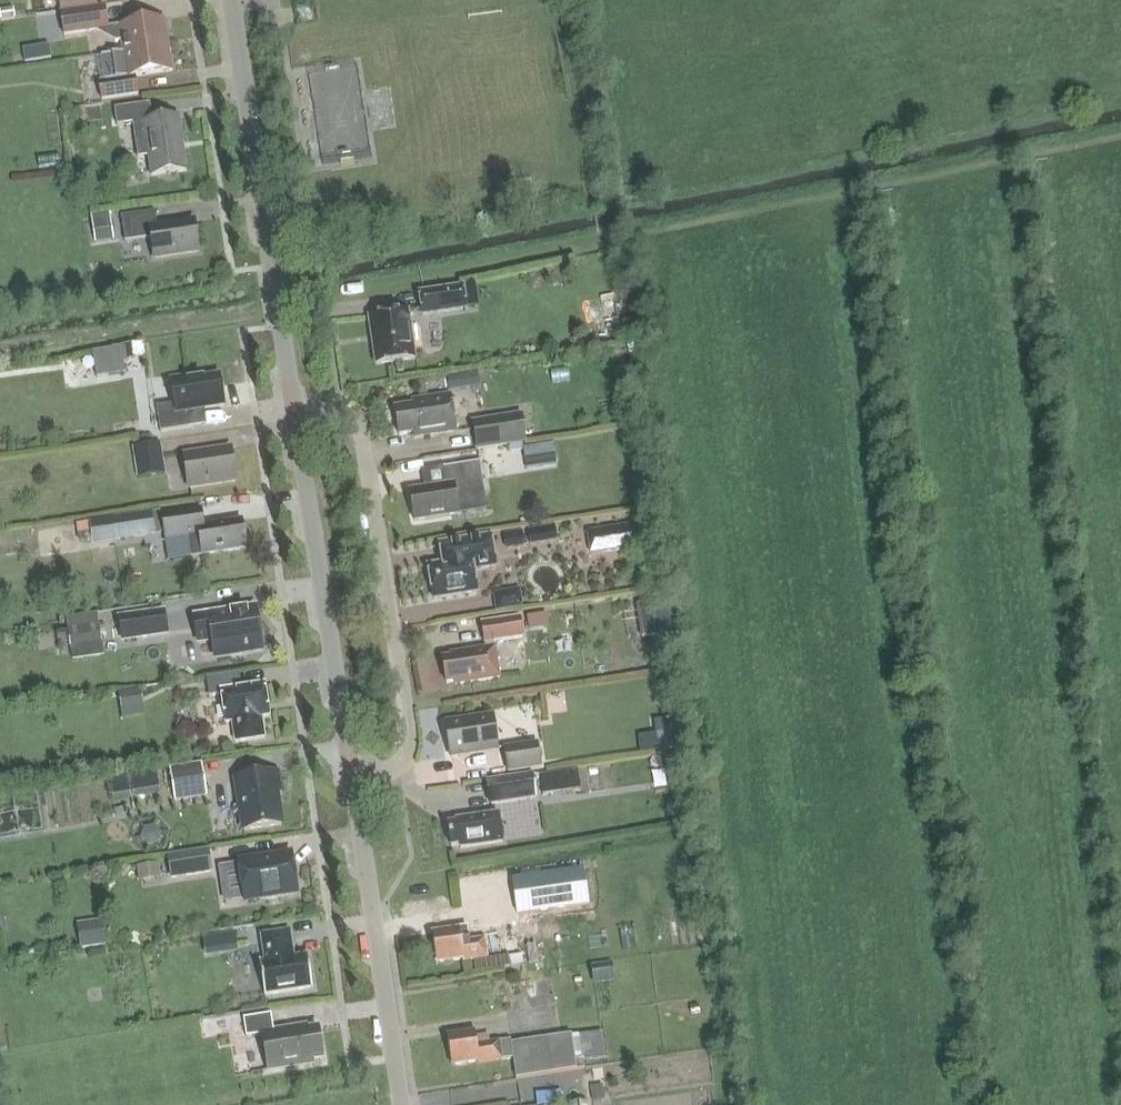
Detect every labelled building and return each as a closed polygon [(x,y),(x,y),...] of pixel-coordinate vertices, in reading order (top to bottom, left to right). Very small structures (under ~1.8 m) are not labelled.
[(96,0),(59,0),(60,11),(97,6),(96,0)] [(105,7),(60,13),(63,36),(108,30),(105,7)] [(118,26),(113,27),(115,42),(121,42),(122,52),(168,46),(164,20),(118,26)] [(54,42),(28,47),(31,61),(57,55),(54,42)] [(122,52),(95,56),(99,81),(101,100),(137,94),(134,77),(171,71),(168,46),(122,52)] [(326,161),(374,154),(361,63),(313,69),(326,161)] [(147,121),(145,104),(114,109),(116,126),(132,124),(137,158),(148,156),(151,176),(186,171),(178,117),(147,121)] [(150,238),(153,258),(198,251),(194,221),(157,227),(154,211),(121,216),(124,241),(150,238)] [(112,229),(109,213),(91,216),(94,232),(112,229)] [(419,292),(422,317),(468,310),(467,307),(478,306),(474,283),(464,284),(464,286),(419,292)] [(623,326),(619,303),(598,306),(602,330),(623,326)] [(368,318),(374,365),(414,359),(407,312),(368,318)] [(146,358),(144,343),(109,348),(113,377),(126,375),(124,361),(146,358)] [(170,378),(174,404),(156,407),(160,432),(189,427),(187,412),(223,406),(219,375),(189,379),(188,375),(170,378)] [(412,438),(455,432),(449,395),(422,399),(423,404),(393,409),(398,436),(412,434),(412,438)] [(526,443),(522,414),(472,422),(476,451),(509,446),(522,444),(526,443)] [(165,473),(160,442),(132,447),(137,478),(165,473)] [(557,466),(553,443),(523,447),(526,470),(557,466)] [(509,446),(510,453),(523,451),(522,444),(509,446)] [(235,481),(230,448),(183,455),(188,488),(235,481)] [(413,521),(457,514),(454,494),(483,490),(478,462),(441,468),(444,485),(408,490),(413,521)] [(160,515),(164,541),(187,538),(190,557),(245,549),(241,520),(203,526),(200,509),(160,515)] [(152,514),(90,523),(94,546),(156,537),(152,514)] [(630,525),(598,529),(601,553),(633,548),(630,525)] [(472,570),(494,566),(489,535),(436,544),(439,563),(426,565),(432,599),(475,592),(472,570)] [(500,590),(501,607),(527,605),(526,589),(500,590)] [(671,633),(665,600),(635,604),(641,638),(671,633)] [(121,643),(168,636),(165,610),(117,617),(121,643)] [(213,657),(261,649),(255,610),(193,619),(197,645),(211,643),(213,657)] [(549,628),(547,614),(526,617),(528,631),(549,628)] [(524,639),(520,617),(481,623),(484,645),(524,639)] [(103,645),(99,624),(68,628),(71,650),(103,645)] [(454,684),(498,677),(493,646),(449,653),(450,656),(441,658),(444,682),(453,681),(454,684)] [(231,721),(234,741),(264,737),(260,717),(268,715),(263,683),(240,687),(238,672),(205,677),(208,696),(220,694),(224,722),(231,721)] [(145,716),(143,704),(141,689),(119,692),(123,719),(145,716)] [(449,756),(496,749),(490,714),(444,721),(449,756)] [(679,749),(677,731),(656,734),(658,751),(679,749)] [(542,768),(538,742),(504,748),(507,773),(542,768)] [(683,772),(681,754),(666,756),(668,773),(683,772)] [(206,796),(201,765),(170,770),(175,801),(206,796)] [(581,791),(577,770),(539,776),(542,797),(581,791)] [(243,830),(280,824),(275,793),(280,792),(277,772),(235,778),(243,830)] [(537,800),(533,774),(486,781),(489,807),(537,800)] [(459,847),(500,841),(496,812),(454,818),(455,821),(446,823),(449,845),(458,844),(459,847)] [(140,823),(142,843),(167,841),(165,821),(140,823)] [(207,850),(168,856),(171,878),(211,872),(207,850)] [(278,856),(277,853),(275,854),(275,856),(266,857),(266,855),(264,856),(264,858),(238,862),(244,899),(264,896),(266,899),(279,897),(281,893),(296,891),(290,854),(278,856)] [(142,863),(143,882),(164,881),(163,862),(142,863)] [(582,870),(512,880),(516,914),(586,905),(582,870)] [(459,929),(431,933),(436,964),(463,960),(463,961),(486,958),(483,938),(468,941),(466,928),(459,929)] [(293,955),(289,932),(260,936),(264,961),(260,961),(265,996),(312,988),(307,955),(304,955),(304,956),(295,957),(295,955),(293,955)] [(235,933),(219,936),(221,951),(237,948),(235,933)] [(614,982),(612,962),(591,965),(593,984),(614,982)] [(270,1014),(243,1018),(246,1038),(262,1036),(267,1070),(313,1063),(312,1060),(323,1058),(318,1028),(307,1030),(307,1027),(272,1032),(270,1014)] [(515,1078),(551,1073),(584,1068),(583,1061),(606,1058),(601,1030),(510,1043),(510,1041),(490,1044),(488,1034),(474,1036),(473,1029),(445,1034),(450,1063),(478,1058),(479,1062),(500,1059),(512,1057),(515,1078)]
